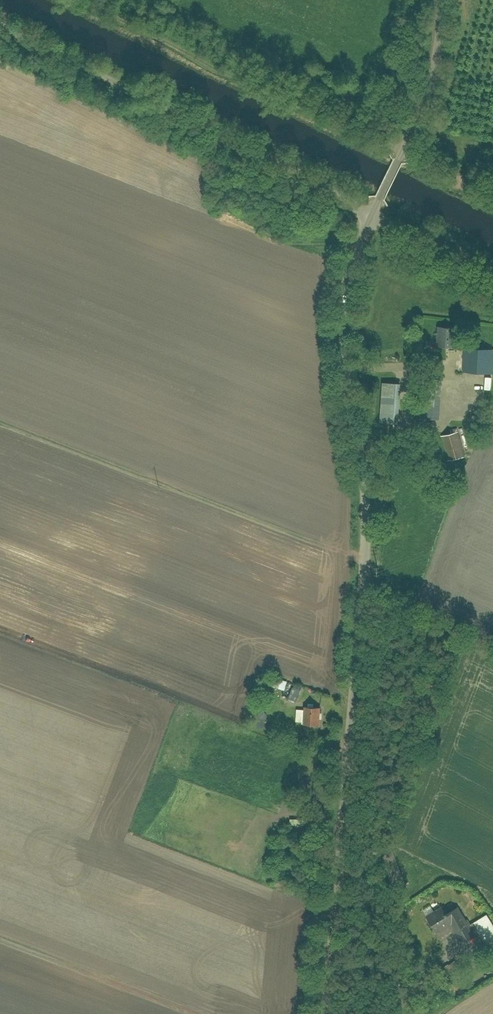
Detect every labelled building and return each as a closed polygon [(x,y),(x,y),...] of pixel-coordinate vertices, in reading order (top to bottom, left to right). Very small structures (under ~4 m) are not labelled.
[(439,346),(458,347),(459,329),(440,328),(439,346)] [(465,348),(464,373),(492,373),(492,349),(465,348)] [(441,419),(444,379),(424,378),(420,418),(441,419)] [(458,430),(442,434),(450,459),(465,455),(458,430)] [(289,700),(298,703),(302,689),(294,686),(289,700)] [(304,725),(321,726),(322,707),(305,706),(304,725)] [(314,743),(304,739),(301,747),(311,751),(314,743)] [(487,914),(472,924),(457,901),(427,920),(437,935),(451,927),(462,943),(479,932),(492,954),(492,923),(487,914)]
